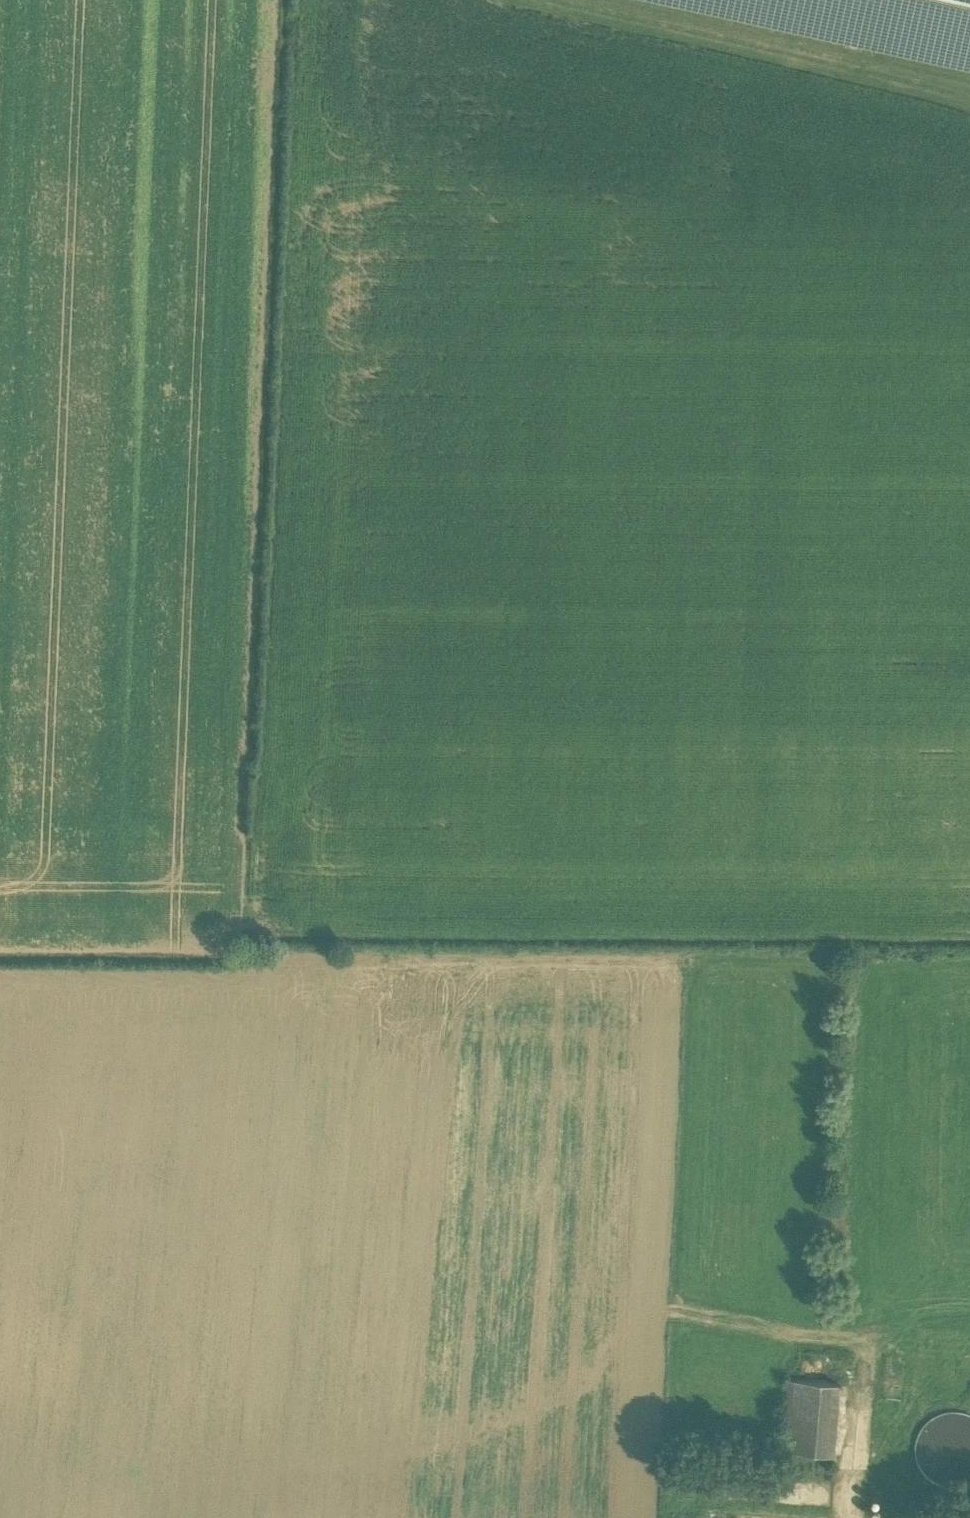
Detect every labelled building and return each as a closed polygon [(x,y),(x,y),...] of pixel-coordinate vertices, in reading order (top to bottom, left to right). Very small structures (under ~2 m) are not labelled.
[(969,64),(969,0),(679,0),(969,64)] [(795,1374),(794,1442),(841,1443),(842,1375),(795,1374)]
